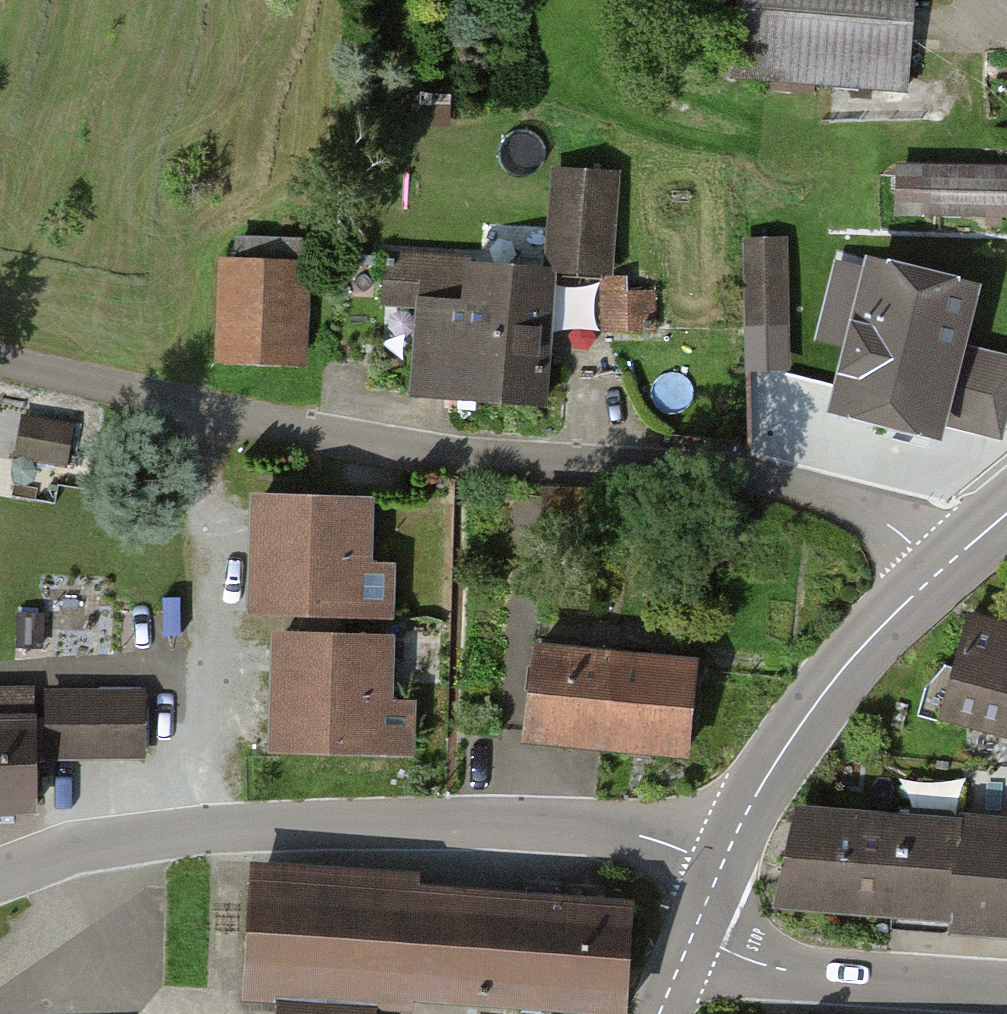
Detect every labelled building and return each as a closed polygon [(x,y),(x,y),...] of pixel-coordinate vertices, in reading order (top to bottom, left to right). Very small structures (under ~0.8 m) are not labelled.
[(919,0),(741,0),(738,67),(916,73),(919,0)] [(487,264),(476,397),(541,402),(552,272),(605,276),(613,178),(560,173),(552,269),(487,264)] [(899,174),(897,209),(1006,214),(1006,179),(899,174)] [(782,238),(748,239),(750,307),(784,306),(782,238)] [(413,392),(476,397),(487,264),(387,255),(384,299),(421,302),(413,392)] [(305,376),(308,260),(223,259),(221,374),(305,376)] [(872,268),(844,389),(997,429),(1006,390),(1006,366),(951,352),(967,290),(872,268)] [(660,324),(657,280),(608,283),(611,327),(660,324)] [(72,421),(23,415),(17,457),(67,464),(72,421)] [(363,612),(365,500),(257,498),(254,610),(363,612)] [(942,720),(1006,740),(1006,629),(974,619),(942,720)] [(386,641),(278,638),(275,746),(383,749),(386,641)] [(697,659),(535,647),(528,740),(690,751),(697,659)] [(137,695),(49,696),(49,752),(138,752),(137,695)] [(0,721),(0,808),(37,807),(35,721),(0,721)] [(797,806),(789,913),(1006,930),(1006,822),(797,806)] [(632,908),(250,883),(244,982),(281,984),(365,990),(626,1007),(632,908)] [(281,984),(279,1013),(364,1013),(365,990),(281,984)]
